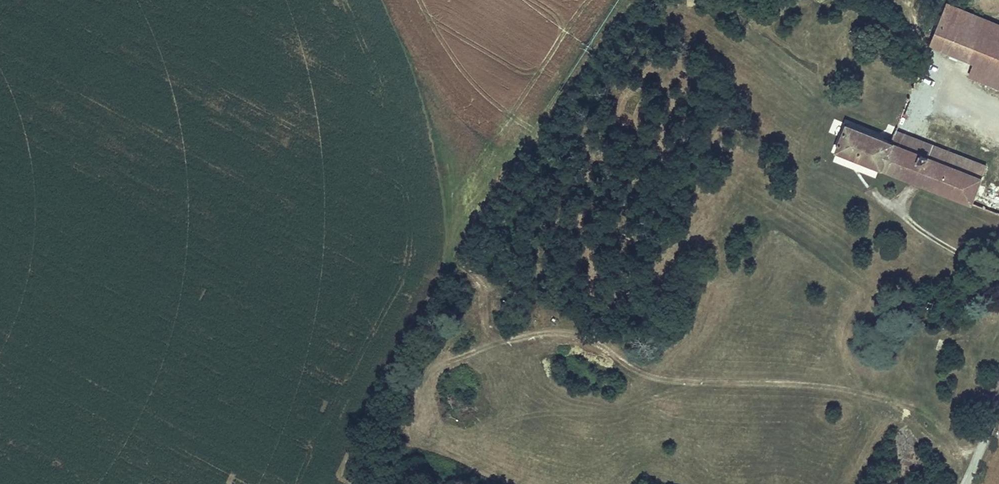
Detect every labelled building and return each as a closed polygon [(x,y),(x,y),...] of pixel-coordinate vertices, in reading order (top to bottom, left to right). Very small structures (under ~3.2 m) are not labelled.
[(996,22),(946,2),(930,43),(973,60),(980,63),(996,22)] [(996,22),(980,63),(973,60),(967,75),(998,88),(998,23),(996,22)] [(842,130),(835,150),(972,203),(981,179),(977,176),(888,141),(846,126),(842,130)] [(982,163),(893,128),(888,141),(977,176),(982,163)]
